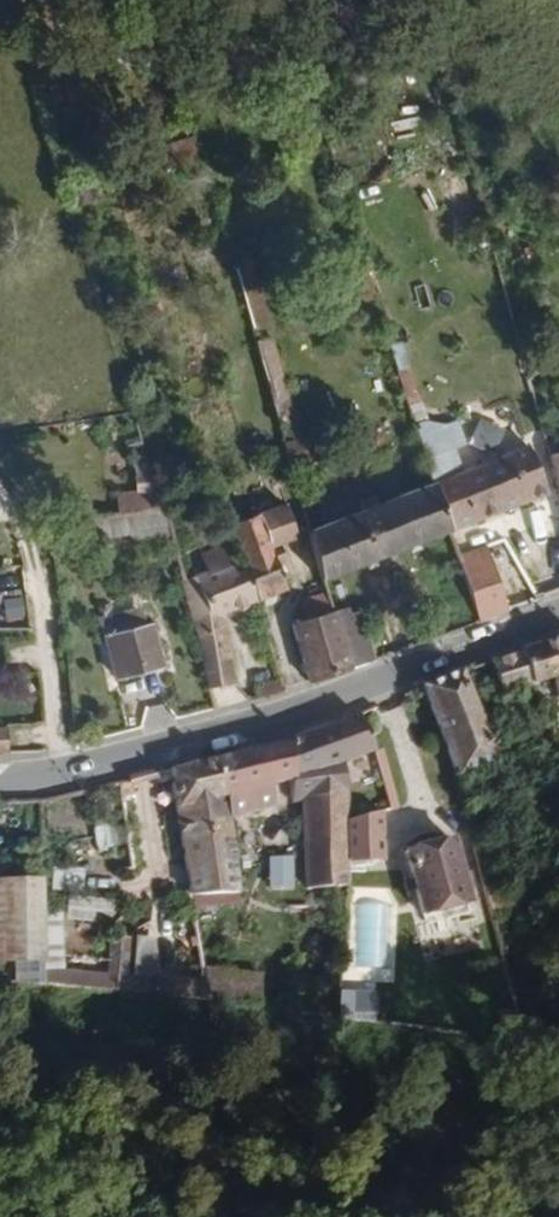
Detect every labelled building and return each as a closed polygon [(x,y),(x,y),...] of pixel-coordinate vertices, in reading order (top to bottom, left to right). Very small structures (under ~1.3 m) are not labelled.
[(199,158),(191,136),(160,148),(166,171),(199,158)] [(259,292),(248,257),(230,262),(242,298),(254,294),(259,292)] [(264,321),(254,294),(242,298),(250,326),(264,321)] [(446,442),(430,393),(425,392),(406,332),(391,337),(411,397),(438,478),(460,469),(451,443),(446,442)] [(294,417),(269,334),(254,337),(279,422),(294,417)] [(549,484),(535,438),(460,469),(438,478),(453,526),(483,513),(549,484)] [(332,481),(325,457),(293,466),(300,490),(316,484),(332,481)] [(453,526),(438,478),(385,499),(382,490),(352,502),(355,512),(312,529),(327,576),(453,526)] [(319,497),(316,484),(300,490),(304,501),(319,497)] [(287,544),(300,539),(290,505),(237,522),(244,545),(262,601),(291,590),(284,567),(293,564),(287,544)] [(160,535),(151,509),(115,517),(118,534),(127,541),(160,535)] [(492,541),(483,513),(453,526),(461,551),(492,541)] [(118,534),(115,517),(83,523),(86,541),(118,534)] [(515,607),(492,541),(461,551),(483,618),(515,607)] [(231,613),(262,601),(244,545),(196,561),(201,580),(178,588),(212,685),(250,673),(231,613)] [(337,609),(331,592),(308,600),(314,616),(337,609)] [(383,655),(367,608),(339,616),(354,665),(383,655)] [(354,665),(339,616),(337,609),(314,616),(302,620),(319,677),(354,665)] [(169,670),(160,629),(110,641),(118,682),(169,670)] [(518,673),(531,702),(558,692),(558,660),(518,673)] [(531,702),(518,673),(489,682),(500,712),(531,702)] [(488,754),(464,689),(424,706),(460,796),(532,770),(523,743),(488,754)] [(351,773),(373,763),(357,723),(293,750),(310,793),(351,773)] [(10,728),(0,729),(0,756),(14,755),(10,728)] [(550,744),(558,765),(558,766),(558,742),(550,744)] [(310,793),(293,750),(221,771),(225,803),(250,797),(255,817),(276,813),(275,791),(295,787),(298,817),(312,817),(314,863),(235,873),(239,905),(240,914),(312,912),(312,902),(350,902),(350,834),(351,773),(310,793)] [(225,803),(221,771),(171,785),(191,910),(239,905),(235,873),(225,803)] [(386,852),(381,833),(355,841),(360,859),(386,852)] [(466,888),(456,853),(409,867),(427,928),(430,928),(432,936),(473,924),(471,916),(473,916),(470,903),(466,888)] [(476,902),(472,887),(466,888),(470,903),(476,902)] [(112,920),(113,898),(68,896),(67,917),(112,920)] [(48,976),(48,921),(14,921),(14,976),(48,976)] [(149,997),(151,979),(117,975),(119,953),(100,959),(99,975),(65,973),(64,988),(149,997)] [(262,1009),(262,983),(202,977),(203,984),(206,1003),(262,1009)] [(206,1003),(203,984),(151,979),(149,997),(206,1003)]
